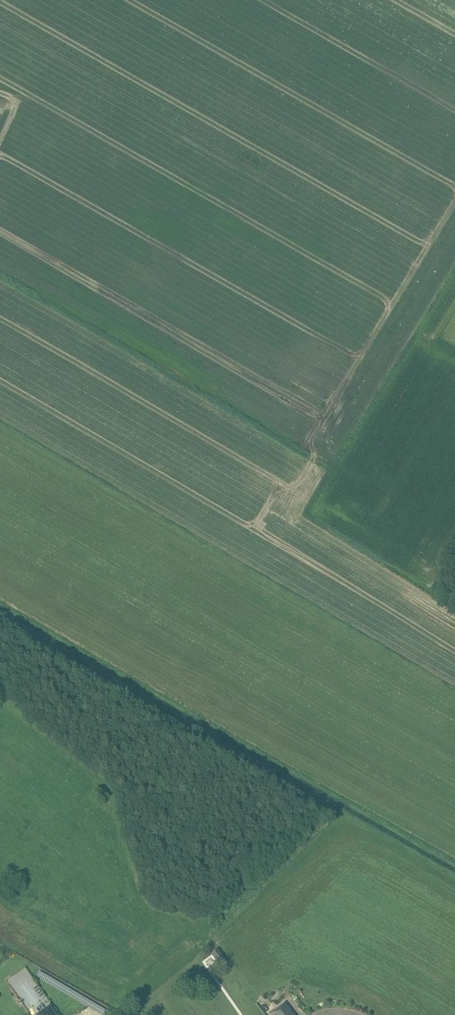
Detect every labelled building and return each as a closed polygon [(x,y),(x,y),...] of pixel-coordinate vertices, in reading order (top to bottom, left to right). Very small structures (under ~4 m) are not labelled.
[(228,962),(218,950),(212,955),(221,967),(228,962)] [(271,1014),(293,1014),(284,1004),(271,1014)]
